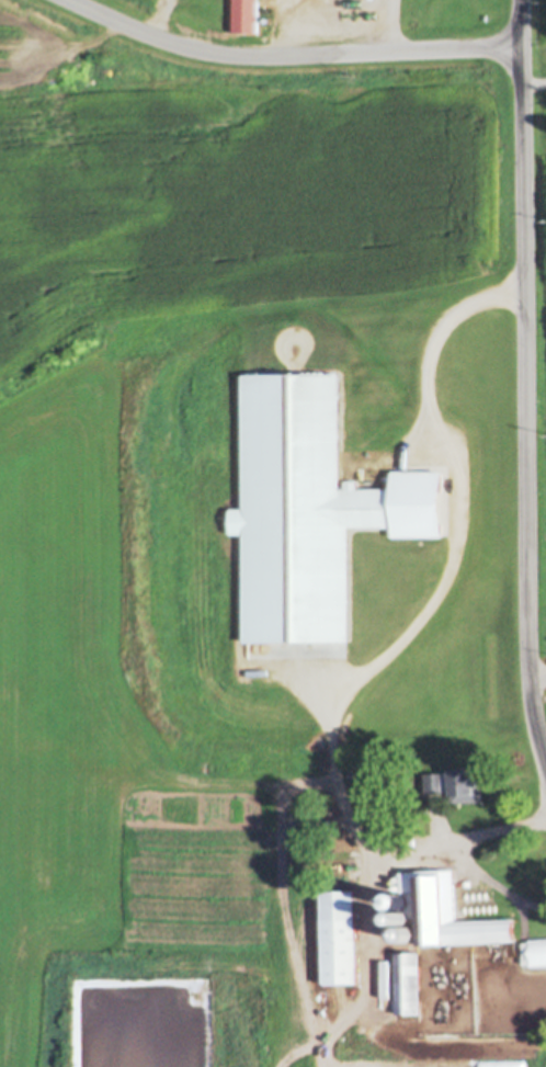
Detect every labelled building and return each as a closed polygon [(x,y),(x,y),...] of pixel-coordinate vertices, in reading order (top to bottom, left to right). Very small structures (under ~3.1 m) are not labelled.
[(234,31),(234,0),(258,0),(258,31),(234,31)] [(481,767),(482,801),(453,802),(453,795),(452,795),(452,791),(439,792),(426,793),(426,772),(452,772),(451,769),(475,768),(474,767),(481,767)] [(322,828),(321,828),(320,828),(319,827),(318,826),(318,825),(317,824),(317,822),(318,821),(318,820),(319,819),(320,818),(321,818),(322,818),(323,818),(325,818),(326,819),(327,820),(327,821),(328,822),(328,824),(327,825),(327,826),(326,827),(325,828),(323,828),(322,828)] [(416,845),(399,847),(399,836),(414,835),(416,845)] [(398,892),(399,892),(401,892),(401,872),(419,871),(419,870),(455,869),(456,920),(514,918),(514,940),(447,942),(447,944),(421,945),(420,917),(409,917),(408,918),(408,919),(407,920),(406,921),(403,921),(402,922),(401,921),(400,921),(398,920),(397,919),(397,918),(396,917),(396,916),(396,915),(396,912),(397,911),(398,910),(399,909),(400,909),(401,908),(403,908),(405,909),(406,909),(406,904),(403,906),(402,906),(401,907),(399,907),(398,907),(397,906),(395,905),(394,904),(394,903),(393,901),(393,900),(393,898),(391,899),(390,898),(390,897),(391,897),(393,897),(394,895),(394,894),(395,893),(397,893),(398,892)] [(327,984),(323,892),(356,890),(360,983),(327,984)] [(401,938),(400,937),(399,935),(399,933),(399,932),(399,930),(399,929),(400,928),(401,926),(402,926),(403,924),(405,923),(407,923),(408,923),(410,924),(411,926),(412,926),(413,928),(414,929),(414,930),(414,932),(414,933),(414,934),(413,937),(412,938),(411,939),(410,939),(408,940),(407,940),(405,940),(403,939),(402,939),(401,938)] [(528,939),(545,938),(545,964),(531,965),(530,963),(524,963),(523,942),(530,942),(528,939)] [(421,952),(422,1013),(398,1014),(397,953),(421,952)] [(383,1008),(394,1007),(394,1015),(383,1015),(383,1008)]
